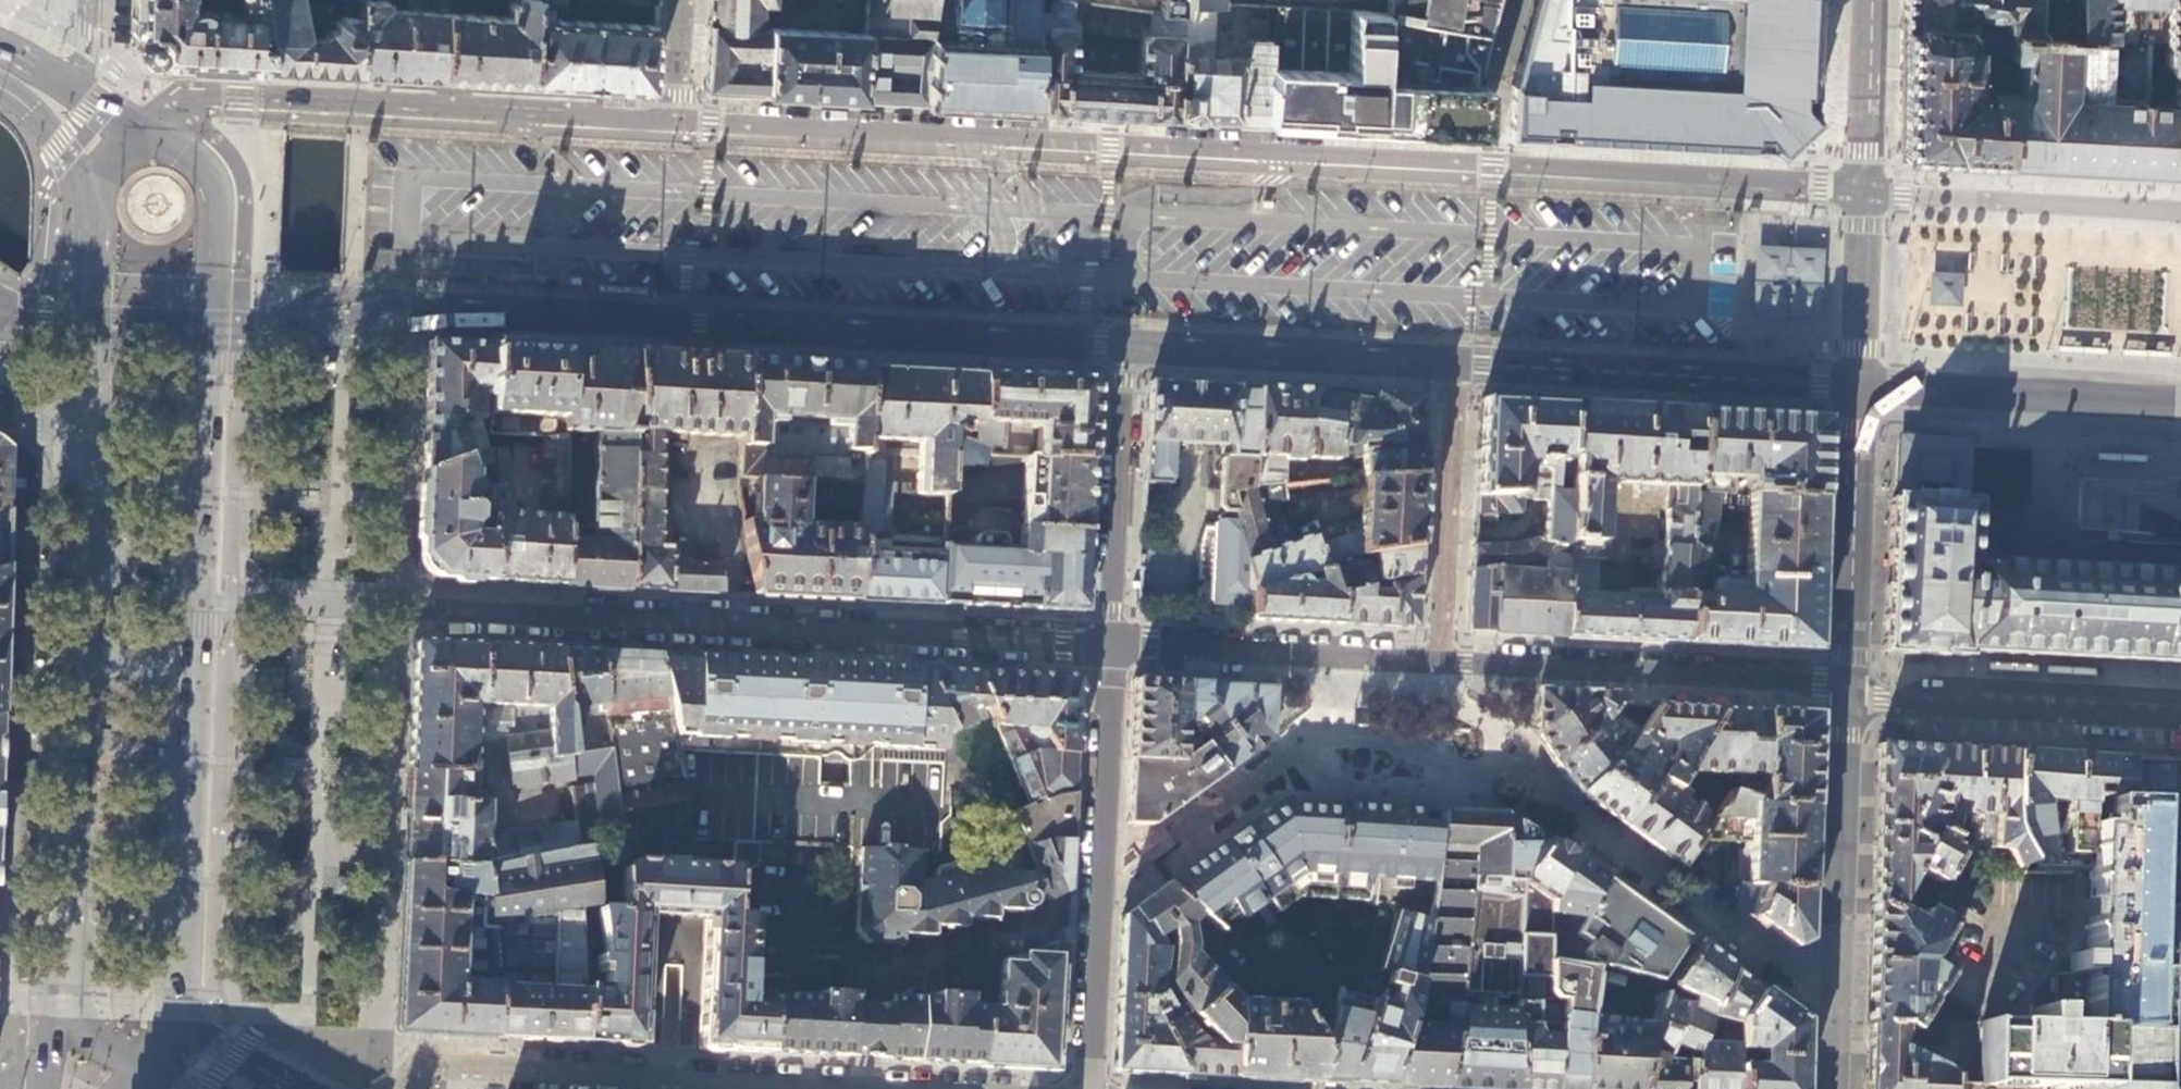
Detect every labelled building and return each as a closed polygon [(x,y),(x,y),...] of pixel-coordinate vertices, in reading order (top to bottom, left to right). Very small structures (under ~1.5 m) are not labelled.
[(129,34),(129,45),(132,52),(137,58),(143,61),(148,62),(155,62),(159,62),(270,68),(260,0),(236,0),(237,5),(237,12),(205,10),(197,7),(190,7),(190,0),(130,0),(129,34)] [(270,68),(315,70),(357,72),(363,0),(344,0),(343,13),(336,22),(335,31),(327,30),(326,40),(299,38),(292,0),(260,0),(270,68)] [(357,72),(372,73),(425,76),(446,78),(448,12),(450,0),(427,0),(426,10),(387,8),(388,0),(363,0),(357,72)] [(446,78),(489,80),(531,82),(536,0),(508,0),(507,16),(448,12),(446,78)] [(531,82),(589,85),(652,88),(656,25),(566,14),(567,0),(536,0),(531,82)] [(711,27),(708,91),(813,97),(928,103),(938,0),(868,0),(867,32),(772,28),(771,30),(765,29),(766,6),(778,6),(778,0),(713,0),(711,27)] [(928,103),(983,105),(1010,107),(1035,108),(1041,0),(938,0),(928,103)] [(1160,12),(1068,0),(1041,0),(1035,108),(1101,111),(1174,115),(1181,14),(1160,12)] [(1160,12),(1181,14),(1181,2),(1186,2),(1186,0),(1161,0),(1160,12)] [(1291,7),(1387,10),(1388,0),(1291,0),(1291,7)] [(1387,10),(1382,78),(1471,82),(1494,0),(1388,0),(1387,10)] [(1514,81),(1511,81),(1508,129),(1511,132),(1543,134),(1543,136),(1548,136),(1548,135),(1560,135),(1559,137),(1565,138),(1566,135),(1571,135),(1571,134),(1580,134),(1598,136),(1598,138),(1605,138),(1606,136),(1632,137),(1632,140),(1641,140),(1641,138),(1669,139),(1669,141),(1677,141),(1677,140),(1690,140),(1703,141),(1704,143),(1707,143),(1713,143),(1714,142),(1740,143),(1744,145),(1744,146),(1751,146),(1751,145),(1762,146),(1762,147),(1767,147),(1767,145),(1774,146),(1777,149),(1796,131),(1813,116),(1812,113),(1812,107),(1814,107),(1815,102),(1813,102),(1813,83),(1814,83),(1814,80),(1812,80),(1813,54),(1815,54),(1815,43),(1813,43),(1813,31),(1816,31),(1816,21),(1813,21),(1814,0),(1537,0),(1514,81)] [(1902,27),(1970,30),(1970,17),(2004,18),(2004,32),(2009,32),(2070,37),(2071,25),(2060,25),(2061,0),(1903,0),(1902,27)] [(2180,42),(2180,0),(2071,0),(2071,25),(2070,37),(2163,42),(2180,42)] [(1181,14),(1174,115),(1215,117),(1266,120),(1274,45),(1275,6),(1221,4),(1186,2),(1181,2),(1181,14)] [(1274,45),(1266,120),(1266,123),(1289,124),(1422,130),(1484,133),(1486,83),(1471,82),(1382,78),(1387,10),(1291,7),(1275,6),(1274,45)] [(2007,57),(2009,32),(2004,32),(1970,30),(1902,27),(1901,98),(1900,157),(1949,159),(1999,162),(2001,120),(2015,120),(2017,93),(1986,92),(1986,102),(1972,102),(1972,49),(1983,50),(1982,57),(2007,57)] [(2065,165),(2070,37),(2009,32),(2007,57),(2019,57),(2018,66),(2017,84),(2017,93),(2015,120),(2001,120),(1999,162),(2027,163),(2065,165)] [(2163,42),(2070,37),(2065,165),(2113,168),(2170,170),(2173,68),(2161,68),(2163,42)] [(2163,42),(2161,68),(2173,68),(2170,170),(2180,171),(2180,42),(2163,42)] [(2018,66),(1999,65),(1999,83),(2017,84),(2018,66)] [(2138,181),(2067,179),(2067,184),(2097,185),(2097,197),(2137,198),(2138,181)] [(1934,278),(1933,302),(1957,303),(1959,279),(1934,278)] [(491,344),(428,340),(427,386),(424,440),(478,421),(480,427),(489,427),(491,344)] [(491,344),(489,427),(488,435),(542,436),(571,437),(571,430),(565,430),(565,418),(568,348),(559,348),(532,346),(511,345),(491,344)] [(602,351),(568,348),(565,418),(565,430),(571,430),(595,431),(634,434),(634,432),(635,352),(602,351)] [(693,354),(635,352),(634,432),(663,433),(741,437),(747,357),(693,354)] [(809,361),(747,357),(741,437),(738,478),(754,478),(803,482),(860,485),(861,453),(862,437),(869,369),(869,364),(809,361)] [(925,371),(869,369),(862,437),(921,441),(918,494),(947,496),(949,433),(959,437),(959,423),(977,425),(980,374),(925,371)] [(311,371),(310,380),(335,382),(336,373),(311,371)] [(361,373),(360,382),(385,383),(385,374),(361,373)] [(1040,378),(980,374),(977,425),(976,443),(990,447),(990,453),(1005,453),(1007,422),(1040,423),(1040,455),(1090,458),(1094,381),(1040,378)] [(1149,383),(1144,481),(1170,483),(1173,442),(1231,445),(1231,456),(1229,456),(1226,455),(1224,457),(1222,459),(1222,461),(1221,502),(1223,510),(1220,516),(1214,604),(1252,605),(1253,588),(1234,511),(1239,511),(1234,493),(1254,487),(1254,484),(1258,388),(1207,385),(1149,383)] [(1254,484),(1282,482),(1285,455),(1339,458),(1340,441),(1337,441),(1338,426),(1314,424),(1315,391),(1289,389),(1258,388),(1254,484)] [(1364,441),(1363,477),(1406,476),(1423,474),(1424,455),(1427,417),(1428,396),(1349,392),(1315,391),(1314,424),(1338,426),(1337,441),(1340,441),(1364,441)] [(1529,401),(1482,399),(1475,514),(1521,512),(1524,469),(1534,470),(1534,498),(1548,499),(1544,539),(1520,543),(1473,545),(1472,567),(1498,568),(1499,571),(1534,564),(1564,550),(1564,547),(1570,545),(1570,540),(1572,492),(1557,491),(1558,476),(1559,461),(1565,461),(1568,403),(1529,401)] [(1559,461),(1558,476),(1573,477),(1572,492),(1570,540),(1599,541),(1603,483),(1669,486),(1693,486),(1694,475),(1696,409),(1629,406),(1568,403),(1565,461),(1559,461)] [(1787,414),(1696,409),(1694,475),(1731,477),(1748,477),(1747,495),(1822,498),(1825,416),(1787,414)] [(485,449),(480,427),(478,421),(424,440),(423,452),(422,471),(463,456),(469,469),(472,468),(475,470),(485,467),(489,466),(485,449)] [(634,481),(634,434),(595,431),(593,537),(568,536),(566,585),(601,587),(634,590),(634,481)] [(634,481),(662,481),(663,433),(634,432),(634,434),(634,481)] [(1932,440),(1933,436),(1912,434),(1906,435),(1903,438),(1901,443),(1898,496),(1911,497),(1912,494),(1954,496),(1953,501),(1969,502),(1973,449),(1972,443),(1970,439),(1943,437),(1942,440),(1932,440)] [(571,437),(542,436),(540,498),(567,500),(571,437)] [(9,514),(9,500),(11,450),(0,442),(0,514),(9,514)] [(486,482),(494,582),(526,583),(566,585),(568,536),(568,516),(514,513),(515,480),(510,480),(508,447),(485,449),(489,466),(485,467),(486,482)] [(26,461),(11,450),(9,500),(25,501),(26,461)] [(883,454),(861,453),(860,485),(860,492),(887,494),(889,457),(883,454)] [(1090,474),(1090,458),(1040,455),(1025,455),(1021,549),(1003,549),(1004,538),(999,534),(978,533),(972,537),(971,557),(964,563),(961,606),(1084,612),(1085,584),(1087,542),(1090,474)] [(419,556),(440,579),(470,580),(494,582),(486,482),(475,481),(475,470),(472,468),(469,469),(463,456),(422,471),(420,517),(419,556)] [(1373,553),(1419,547),(1422,487),(1423,474),(1406,476),(1363,477),(1360,530),(1320,544),(1314,534),(1272,550),(1259,503),(1317,498),(1317,479),(1282,482),(1254,484),(1254,487),(1234,493),(1239,511),(1234,511),(1253,588),(1301,574),(1314,570),(1327,566),(1327,564),(1352,556),(1373,553)] [(1693,486),(1693,493),(1716,494),(1730,494),(1731,477),(1694,475),(1693,486)] [(1731,477),(1730,494),(1747,495),(1748,477),(1731,477)] [(803,482),(754,478),(752,516),(755,516),(755,524),(742,524),(754,595),(797,597),(854,600),(858,533),(858,529),(800,526),(803,482)] [(684,592),(724,594),(722,562),(675,561),(674,547),(662,547),(662,481),(634,481),(634,590),(684,592)] [(1693,486),(1669,486),(1661,593),(1709,595),(1710,577),(1712,558),(1690,543),(1693,493),(1693,486)] [(887,494),(860,492),(858,529),(858,533),(884,534),(887,494)] [(1690,543),(1712,558),(1716,494),(1693,493),(1690,543)] [(1894,496),(1890,561),(1889,569),(1888,590),(1887,602),(1884,652),(1903,652),(1903,653),(1942,655),(1943,654),(1964,655),(1965,649),(2180,661),(2180,574),(2087,568),(1970,562),(1972,502),(1969,502),(1953,501),(1954,496),(1912,494),(1911,497),(1898,496),(1894,496)] [(1747,495),(1746,578),(1819,580),(1821,541),(1822,498),(1747,495)] [(7,569),(7,549),(8,520),(9,514),(0,514),(0,571),(7,569)] [(944,535),(884,534),(858,533),(854,600),(896,602),(941,604),(944,535)] [(1570,540),(1570,545),(1570,557),(1606,560),(1607,541),(1599,541),(1570,540)] [(1498,568),(1472,567),(1470,597),(1468,630),(1517,633),(1566,635),(1567,604),(1570,557),(1570,545),(1564,547),(1564,550),(1534,564),(1499,571),(1498,568)] [(1341,590),(1417,576),(1418,560),(1419,547),(1373,553),(1375,565),(1355,570),(1352,556),(1327,564),(1327,566),(1335,591),(1341,590)] [(1252,605),(1252,619),(1290,621),(1340,624),(1341,590),(1335,591),(1327,566),(1314,570),(1319,583),(1307,584),(1307,578),(1302,578),(1301,574),(1253,588),(1252,605)] [(21,574),(7,573),(4,629),(19,630),(20,616),(22,616),(22,590),(21,590),(21,574)] [(1341,590),(1340,624),(1376,625),(1414,627),(1416,591),(1417,576),(1341,590)] [(1746,578),(1710,577),(1709,595),(1708,616),(1689,615),(1688,642),(1747,645),(1816,650),(1819,580),(1746,578)] [(1567,604),(1566,635),(1621,638),(1688,642),(1689,615),(1708,616),(1709,595),(1661,593),(1661,596),(1631,594),(1630,607),(1567,604)] [(508,773),(570,767),(566,735),(565,722),(561,647),(412,638),(410,711),(406,782),(473,786),(478,706),(512,707),(509,735),(502,737),(508,773)] [(579,648),(561,647),(565,722),(600,719),(599,711),(609,711),(601,649),(579,648)] [(629,650),(601,649),(609,711),(611,733),(614,760),(622,835),(624,844),(668,838),(669,842),(694,837),(678,751),(658,651),(629,650)] [(16,714),(19,652),(4,651),(2,714),(16,714)] [(658,651),(678,751),(816,758),(830,753),(834,753),(838,754),(848,760),(857,759),(862,756),(874,746),(945,749),(947,733),(952,731),(930,680),(929,667),(896,665),(839,662),(797,659),(738,656),(684,653),(658,651)] [(955,668),(929,667),(930,680),(952,731),(981,720),(982,709),(990,706),(978,669),(955,668)] [(1042,729),(1050,763),(1076,763),(1078,718),(1080,676),(1030,671),(978,669),(990,706),(997,726),(1026,727),(1042,729)] [(1150,680),(1135,680),(1132,760),(1183,762),(1184,737),(1185,721),(1186,682),(1150,680)] [(1199,683),(1186,682),(1185,721),(1193,722),(1200,731),(1230,769),(1252,753),(1220,713),(1218,715),(1206,701),(1208,683),(1199,683)] [(1224,684),(1208,683),(1206,701),(1218,715),(1220,713),(1252,753),(1274,736),(1276,686),(1224,684)] [(1605,723),(1625,698),(1626,692),(1538,689),(1535,731),(1555,763),(1603,721),(1605,723)] [(1682,708),(1655,706),(1635,736),(1653,749),(1673,754),(1674,760),(1661,775),(1665,779),(1675,787),(1684,771),(1717,710),(1682,708)] [(1738,711),(1717,710),(1684,771),(1740,774),(1740,794),(1760,800),(1763,713),(1738,711)] [(1813,716),(1763,713),(1760,800),(1810,805),(1813,716)] [(1627,746),(1605,723),(1603,721),(1555,763),(1574,786),(1582,795),(1629,747),(1627,746)] [(1002,735),(1013,759),(1037,749),(1026,727),(1002,735)] [(1183,762),(1132,760),(1129,812),(1129,822),(1155,824),(1230,769),(1200,731),(1189,739),(1184,737),(1183,762)] [(611,733),(566,735),(570,767),(614,760),(611,733)] [(1653,749),(1635,736),(1627,746),(1629,747),(1582,795),(1598,807),(1626,827),(1665,779),(1661,775),(1644,760),(1653,749)] [(1903,835),(1940,746),(1911,744),(1875,742),(1872,852),(1871,892),(1870,904),(1889,912),(1895,906),(1915,871),(1941,885),(1964,843),(1959,840),(1932,829),(1924,846),(1920,841),(1920,849),(1903,847),(1903,835)] [(944,763),(945,749),(874,746),(862,756),(857,759),(848,760),(838,754),(834,753),(830,753),(816,758),(678,751),(694,837),(711,839),(711,858),(735,860),(737,841),(860,846),(864,846),(923,850),(938,850),(940,823),(944,763)] [(1956,746),(1940,746),(1903,835),(1920,841),(1924,846),(1932,829),(1959,840),(1964,815),(1975,748),(1956,746)] [(1975,748),(1964,815),(1974,816),(1973,842),(1992,844),(1991,849),(2006,851),(2014,871),(2030,862),(2015,837),(2013,750),(1975,748)] [(1013,759),(1033,803),(1052,803),(1076,805),(1076,785),(1076,763),(1050,763),(1037,749),(1013,759)] [(2128,800),(2128,758),(2106,756),(2032,752),(2013,750),(2010,782),(2011,826),(2015,837),(2030,862),(2032,871),(2089,871),(2092,825),(2108,826),(2110,799),(2128,800)] [(1979,1083),(1967,1083),(1952,1083),(1951,1088),(2173,1088),(2180,807),(2180,786),(2180,761),(2128,758),(2128,800),(2110,799),(2108,826),(2092,825),(2089,871),(2087,955),(2070,954),(2070,974),(2086,974),(2084,1026),(2053,1025),(2053,1008),(2033,1008),(2032,1024),(1981,1024),(1979,1083)] [(570,767),(508,773),(512,790),(591,778),(597,839),(622,835),(614,760),(570,767)] [(1686,794),(1675,787),(1665,779),(1626,827),(1648,842),(1682,866),(1695,847),(1713,820),(1710,819),(1681,802),(1686,794)] [(473,801),(473,786),(406,782),(405,824),(402,875),(486,876),(485,864),(488,801),(473,801)] [(1810,805),(1760,800),(1740,794),(1729,792),(1710,819),(1713,820),(1695,847),(1727,848),(1727,839),(1744,841),(1750,841),(1748,884),(1739,884),(1735,904),(1752,916),(1764,885),(1807,889),(1810,805)] [(1033,803),(1014,811),(1027,845),(1045,838),(1074,839),(1074,834),(1074,823),(1076,805),(1052,803),(1033,803)] [(1300,896),(1370,901),(1371,877),(1436,881),(1441,823),(1421,822),(1422,811),(1274,803),(1169,881),(1166,884),(1194,909),(1220,932),(1267,896),(1279,912),(1300,896)] [(950,811),(940,823),(938,850),(951,844),(953,832),(960,829),(950,811)] [(1441,811),(1441,823),(1436,881),(1435,898),(1431,922),(1416,998),(1410,1023),(1458,1027),(1459,1012),(1461,995),(1474,890),(1504,894),(1506,845),(1508,815),(1441,811)] [(577,819),(492,833),(497,861),(581,844),(577,819)] [(1517,845),(1506,845),(1504,894),(1521,896),(1522,881),(1523,870),(1548,839),(1517,821),(1517,845)] [(1045,838),(1027,845),(1052,904),(1071,890),(1071,875),(1074,839),(1045,838)] [(1575,858),(1548,839),(1523,870),(1522,881),(1551,897),(1560,877),(1575,858)] [(1740,878),(1739,884),(1748,884),(1750,841),(1744,841),(1743,849),(1739,849),(1736,877),(1740,878)] [(581,844),(497,861),(485,864),(486,876),(499,970),(498,997),(581,1003),(581,996),(579,910),(603,904),(594,842),(581,844)] [(864,846),(860,846),(859,880),(857,879),(856,896),(858,896),(856,928),(854,930),(867,944),(868,942),(903,944),(903,933),(936,935),(936,925),(966,927),(967,916),(998,918),(1000,906),(1029,910),(1037,903),(1038,895),(1030,888),(1030,878),(1027,871),(1000,870),(1000,854),(995,854),(937,866),(939,877),(931,878),(920,887),(917,883),(922,880),(923,850),(864,846)] [(1605,880),(1575,858),(1560,877),(1551,897),(1522,881),(1521,896),(1517,997),(1516,1001),(1536,1003),(1535,1028),(1542,1034),(1559,1035),(1556,1088),(1579,1088),(1590,1016),(1595,982),(1597,964),(1593,962),(1582,950),(1588,943),(1577,934),(1605,880)] [(621,869),(619,908),(617,924),(641,925),(648,914),(677,915),(705,915),(731,896),(736,900),(736,865),(631,859),(621,869)] [(499,970),(486,876),(402,875),(401,907),(398,964),(395,1030),(428,1032),(496,1036),(498,997),(499,970)] [(1687,938),(1605,880),(1577,934),(1588,943),(1582,950),(1593,962),(1597,964),(1628,971),(1661,979),(1687,938)] [(1318,1081),(1325,1052),(1321,1052),(1309,1023),(1304,1023),(1296,1005),(1235,1001),(1191,954),(1191,945),(1187,924),(1195,917),(1194,909),(1166,884),(1134,908),(1157,935),(1168,928),(1172,930),(1173,948),(1168,983),(1179,1001),(1218,1044),(1220,1047),(1232,1048),(1231,1076),(1273,1078),(1318,1081)] [(1806,941),(1807,889),(1764,885),(1752,916),(1794,946),(1806,941)] [(1474,890),(1461,995),(1497,996),(1497,999),(1504,1000),(1505,997),(1517,997),(1521,896),(1504,894),(1474,890)] [(731,896),(705,915),(702,978),(698,1047),(770,1051),(774,1000),(749,994),(753,917),(737,914),(736,900),(731,896)] [(1889,912),(1870,904),(1869,945),(1870,960),(1930,962),(1953,920),(1926,907),(1920,920),(1895,906),(1889,912)] [(599,987),(599,996),(614,996),(614,989),(644,989),(646,953),(648,914),(641,925),(617,924),(619,908),(597,907),(599,968),(590,968),(590,987),(599,987)] [(1153,1016),(1168,1007),(1156,988),(1162,952),(1155,937),(1157,935),(1134,908),(1122,917),(1118,999),(1115,1070),(1134,1071),(1181,1073),(1153,1016)] [(1431,922),(1398,912),(1379,970),(1399,977),(1390,1006),(1369,1000),(1344,1082),(1363,1083),(1389,1085),(1410,1023),(1416,998),(1431,922)] [(983,1006),(979,1063),(1009,1065),(1053,1068),(1054,1025),(1065,1026),(1066,942),(1056,941),(1022,953),(1021,963),(1000,961),(998,1006),(983,1006)] [(1700,997),(1718,1005),(1732,970),(1696,944),(1673,982),(1674,987),(1700,997)] [(1269,993),(1292,987),(1279,957),(1252,958),(1263,989),(1269,993)] [(1930,962),(1870,960),(1867,1001),(1868,1024),(1902,1026),(1912,1031),(1915,1031),(1948,974),(1930,962)] [(1628,971),(1597,964),(1595,982),(1626,989),(1628,971)] [(1399,977),(1379,970),(1369,1000),(1390,1006),(1399,977)] [(1732,970),(1718,1005),(1715,1014),(1741,1022),(1742,1017),(1761,990),(1732,970)] [(888,1004),(885,1057),(927,1060),(979,1063),(983,1006),(967,1005),(967,992),(934,991),(929,996),(922,996),(917,987),(908,987),(902,994),(889,994),(888,1004)] [(581,1003),(580,1040),(614,1043),(641,1044),(644,989),(614,989),(614,996),(599,996),(581,996),(581,1003)] [(774,1000),(770,1051),(835,1054),(844,1055),(850,1054),(853,1002),(851,1002),(851,991),(819,990),(818,995),(775,994),(774,1000)] [(1715,1014),(1698,1057),(1695,1065),(1694,1088),(1802,1088),(1802,1079),(1804,1021),(1761,990),(1742,1017),(1741,1022),(1715,1014)] [(1369,1000),(1338,993),(1325,1052),(1318,1081),(1329,1081),(1344,1082),(1369,1000)] [(1673,1047),(1686,1004),(1662,996),(1652,1030),(1645,1053),(1639,1088),(1683,1088),(1684,1068),(1666,1068),(1660,1068),(1663,1057),(1669,1058),(1673,1047)] [(498,997),(496,1036),(537,1039),(580,1040),(581,1003),(498,997)] [(1715,1014),(1718,1005),(1700,997),(1696,1007),(1701,1010),(1715,1014)] [(1559,1035),(1542,1034),(1535,1028),(1536,1003),(1516,1001),(1516,1014),(1515,1029),(1516,1088),(1556,1088),(1559,1035)] [(853,1002),(850,1054),(869,1055),(885,1057),(888,1004),(872,1003),(853,1002)] [(1698,1057),(1715,1014),(1701,1010),(1696,1007),(1686,1004),(1673,1047),(1698,1057)] [(1203,1074),(1231,1076),(1232,1048),(1220,1047),(1218,1044),(1203,1043),(1168,1007),(1153,1016),(1181,1073),(1203,1074)] [(1459,1012),(1458,1027),(1447,1088),(1470,1088),(1516,1088),(1515,1029),(1516,1014),(1459,1012)] [(1590,1016),(1579,1088),(1639,1088),(1645,1053),(1652,1030),(1634,1029),(1634,1021),(1590,1016)] [(1447,1088),(1458,1027),(1410,1023),(1389,1085),(1416,1086),(1447,1088)] [(1868,1024),(1865,1080),(1865,1088),(1951,1088),(1952,1083),(1948,1073),(1939,1067),(1901,1047),(1902,1026),(1868,1024)] [(1666,1068),(1669,1058),(1663,1057),(1660,1068),(1666,1068)]
